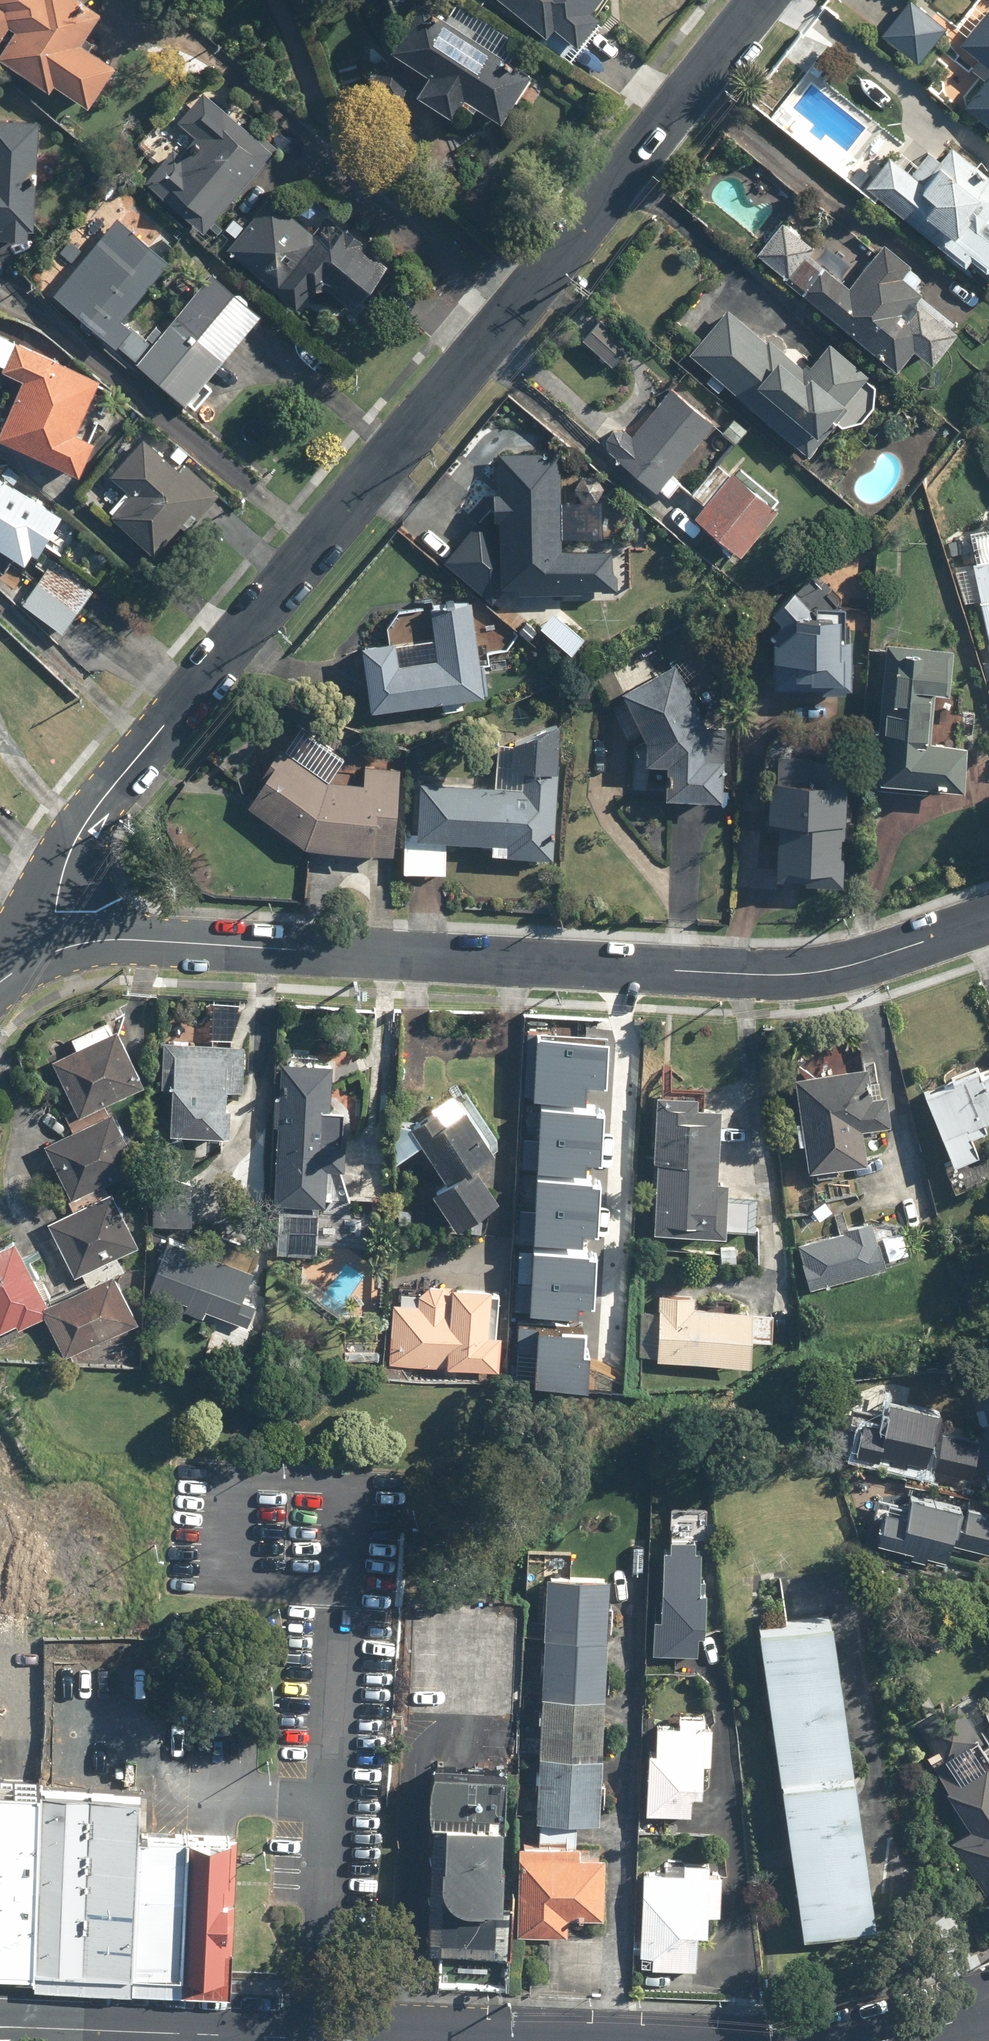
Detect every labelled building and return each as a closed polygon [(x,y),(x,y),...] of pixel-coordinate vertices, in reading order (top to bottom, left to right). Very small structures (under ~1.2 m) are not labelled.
[(1,50),(0,51),(0,60),(50,92),(54,86),(88,108),(116,65),(81,42),(101,10),(86,0),(0,0),(0,49),(1,50)] [(551,35),(556,28),(582,47),(604,17),(597,12),(606,0),(502,0),(551,35)] [(912,0),(908,0),(882,33),(920,63),(948,28),(912,0)] [(413,89),(452,115),(463,96),(501,121),(530,77),(418,4),(389,48),(425,71),(413,89)] [(962,46),(988,69),(988,15),(962,46)] [(963,105),(988,128),(988,76),(963,105)] [(270,146),(195,87),(128,172),(203,231),(270,146)] [(32,243),(39,122),(0,120),(0,241),(32,243)] [(891,152),(864,187),(988,283),(988,174),(952,146),(941,161),(926,150),(916,163),(907,155),(920,138),(899,121),(881,144),(891,152)] [(288,211),(269,196),(227,249),(300,307),(315,288),(322,294),(326,288),(356,312),(388,271),(351,242),(356,236),(303,193),(288,211)] [(122,318),(169,260),(114,216),(50,295),(114,348),(132,326),(122,318)] [(915,351),(933,365),(959,330),(954,327),(960,319),(918,287),(927,274),(883,242),(856,278),(842,267),(851,256),(833,242),(826,252),(780,217),(752,254),(902,367),(915,351)] [(211,271),(163,329),(156,324),(148,333),(155,338),(137,360),(195,409),(213,387),(206,382),(263,314),(211,271)] [(810,455),(828,434),(822,429),(831,419),(833,421),(835,422),(837,423),(839,424),(841,424),(844,425),(846,425),(848,425),(850,425),(853,425),(855,424),(857,424),(859,423),(861,421),(863,420),(865,419),(867,417),(868,415),(870,413),(871,411),(872,409),(873,407),(873,405),(874,403),(874,400),(874,398),(874,396),(873,393),(873,391),(872,389),(871,387),(870,385),(868,383),(867,381),(865,380),(870,374),(829,339),(805,367),(770,336),(766,340),(729,308),(690,352),(810,455)] [(0,432),(0,441),(83,476),(97,443),(77,435),(100,379),(0,338),(0,387),(16,394),(0,432)] [(716,424),(672,387),(615,456),(659,492),(716,424)] [(221,494),(185,461),(190,455),(177,442),(169,451),(164,456),(146,438),(110,477),(114,480),(96,500),(161,560),(221,494)] [(518,595),(583,596),(583,589),(601,589),(616,589),(617,551),(560,550),(562,458),(499,457),(498,533),(480,518),(443,564),(491,602),(496,595),(503,587),(518,588),(518,595)] [(779,506),(765,496),(770,489),(736,463),(731,470),(729,473),(719,465),(695,497),(704,503),(695,516),(744,553),(779,506)] [(45,546),(97,579),(114,552),(62,519),(64,516),(0,475),(0,547),(26,564),(33,553),(38,556),(45,546)] [(51,562),(38,581),(30,576),(18,593),(26,599),(24,602),(66,630),(93,590),(51,562)] [(971,567),(988,642),(988,563),(971,567)] [(797,591),(772,613),(782,624),(776,629),(773,688),(847,692),(849,655),(842,655),(842,625),(846,626),(847,607),(816,604),(815,614),(797,591)] [(396,612),(387,626),(388,637),(360,641),(372,711),(440,700),(442,712),(462,708),(460,697),(489,692),(473,600),(396,612)] [(930,749),(930,743),(934,694),(951,695),(954,649),(887,645),(883,711),(878,710),(876,745),(880,746),(878,784),(970,790),(973,746),(948,744),(947,750),(930,749)] [(669,665),(624,695),(652,736),(650,761),(672,762),(670,796),(723,798),(727,727),(710,726),(669,665)] [(418,781),(416,831),(405,830),(402,873),(447,875),(450,842),(492,844),(491,856),(553,859),(560,727),(496,749),(495,784),(418,781)] [(365,766),(363,792),(330,780),(280,750),(245,811),(313,849),(394,855),(400,769),(365,766)] [(851,759),(774,753),(765,878),(842,883),(851,759)] [(605,1082),(609,1021),(545,1016),(541,1077),(605,1082)] [(109,1018),(46,1052),(81,1116),(144,1082),(109,1018)] [(172,1085),(170,1129),(224,1131),(226,1088),(242,1088),(244,1044),(158,1040),(156,1084),(172,1085)] [(326,1168),(345,1170),(347,1141),(341,1141),(343,1109),(330,1108),(333,1065),(281,1061),(271,1202),(324,1205),(326,1168)] [(922,1089),(952,1161),(979,1150),(972,1134),(988,1127),(986,1121),(988,1120),(988,1072),(983,1075),(979,1066),(922,1089)] [(868,1069),(798,1079),(810,1169),(867,1161),(862,1127),(891,1123),(886,1092),(872,1094),(868,1069)] [(602,1151),(606,1090),(542,1086),(538,1147),(602,1151)] [(716,1174),(719,1105),(698,1105),(698,1092),(657,1090),(651,1229),(726,1232),(726,1226),(753,1227),(755,1191),(727,1190),(728,1174),(716,1174)] [(431,1192),(458,1227),(498,1195),(474,1165),(497,1147),(464,1105),(420,1140),(449,1178),(431,1192)] [(111,1109),(46,1142),(73,1196),(138,1163),(111,1109)] [(598,1225),(603,1164),(538,1159),(534,1220),(598,1225)] [(110,1188),(49,1220),(77,1274),(138,1243),(110,1188)] [(873,1219),(797,1240),(810,1287),(887,1266),(873,1219)] [(0,1236),(0,1324),(5,1334),(45,1313),(65,1354),(137,1320),(113,1269),(47,1300),(11,1230),(0,1236)] [(596,1299),(600,1238),(535,1234),(531,1295),(596,1299)] [(207,1310),(246,1326),(256,1302),(242,1296),(253,1269),(169,1236),(149,1287),(184,1301),(180,1310),(203,1319),(207,1310)] [(487,1286),(418,1282),(417,1302),(392,1301),(389,1364),(498,1370),(500,1333),(485,1332),(487,1286)] [(642,1310),(639,1357),(751,1364),(754,1308),(694,1304),(695,1293),(662,1291),(661,1311),(642,1310)] [(591,1370),(595,1309),(531,1304),(527,1365),(591,1370)] [(937,1407),(885,1398),(882,1415),(859,1411),(851,1457),(972,1478),(979,1437),(933,1429),(937,1407)] [(887,1489),(877,1545),(988,1564),(988,1506),(887,1489)] [(702,1551),(662,1549),(658,1605),(656,1605),(652,1653),(695,1656),(696,1635),(704,1636),(707,1591),(700,1591),(702,1551)] [(614,1576),(547,1573),(533,1819),(539,1820),(538,1843),(519,1842),(514,1934),(568,1937),(569,1918),(603,1920),(606,1857),(580,1856),(581,1822),(601,1823),(614,1576)] [(759,1622),(802,1933),(870,1923),(827,1613),(759,1622)] [(957,1706),(921,1726),(941,1762),(933,1766),(983,1858),(971,1865),(988,1899),(988,1729),(973,1737),(957,1706)] [(705,1726),(706,1716),(679,1715),(679,1726),(657,1726),(656,1750),(648,1750),(646,1813),(691,1815),(692,1797),(702,1797),(704,1764),(710,1764),(711,1726),(705,1726)] [(0,1774),(0,1960),(33,1961),(40,1781),(39,1775),(0,1774)] [(142,1785),(40,1781),(33,1961),(32,1981),(135,1986),(141,1829),(142,1785)] [(414,1791),(414,1924),(480,1924),(481,1791),(414,1791)] [(189,1831),(141,1829),(135,1986),(184,1987),(189,1831)] [(233,1833),(189,1831),(184,1987),(229,1989),(233,1833)] [(720,1917),(722,1875),(709,1874),(709,1864),(683,1863),(683,1872),(643,1871),(639,1966),(695,1968),(696,1933),(706,1933),(707,1916),(720,1917)]
